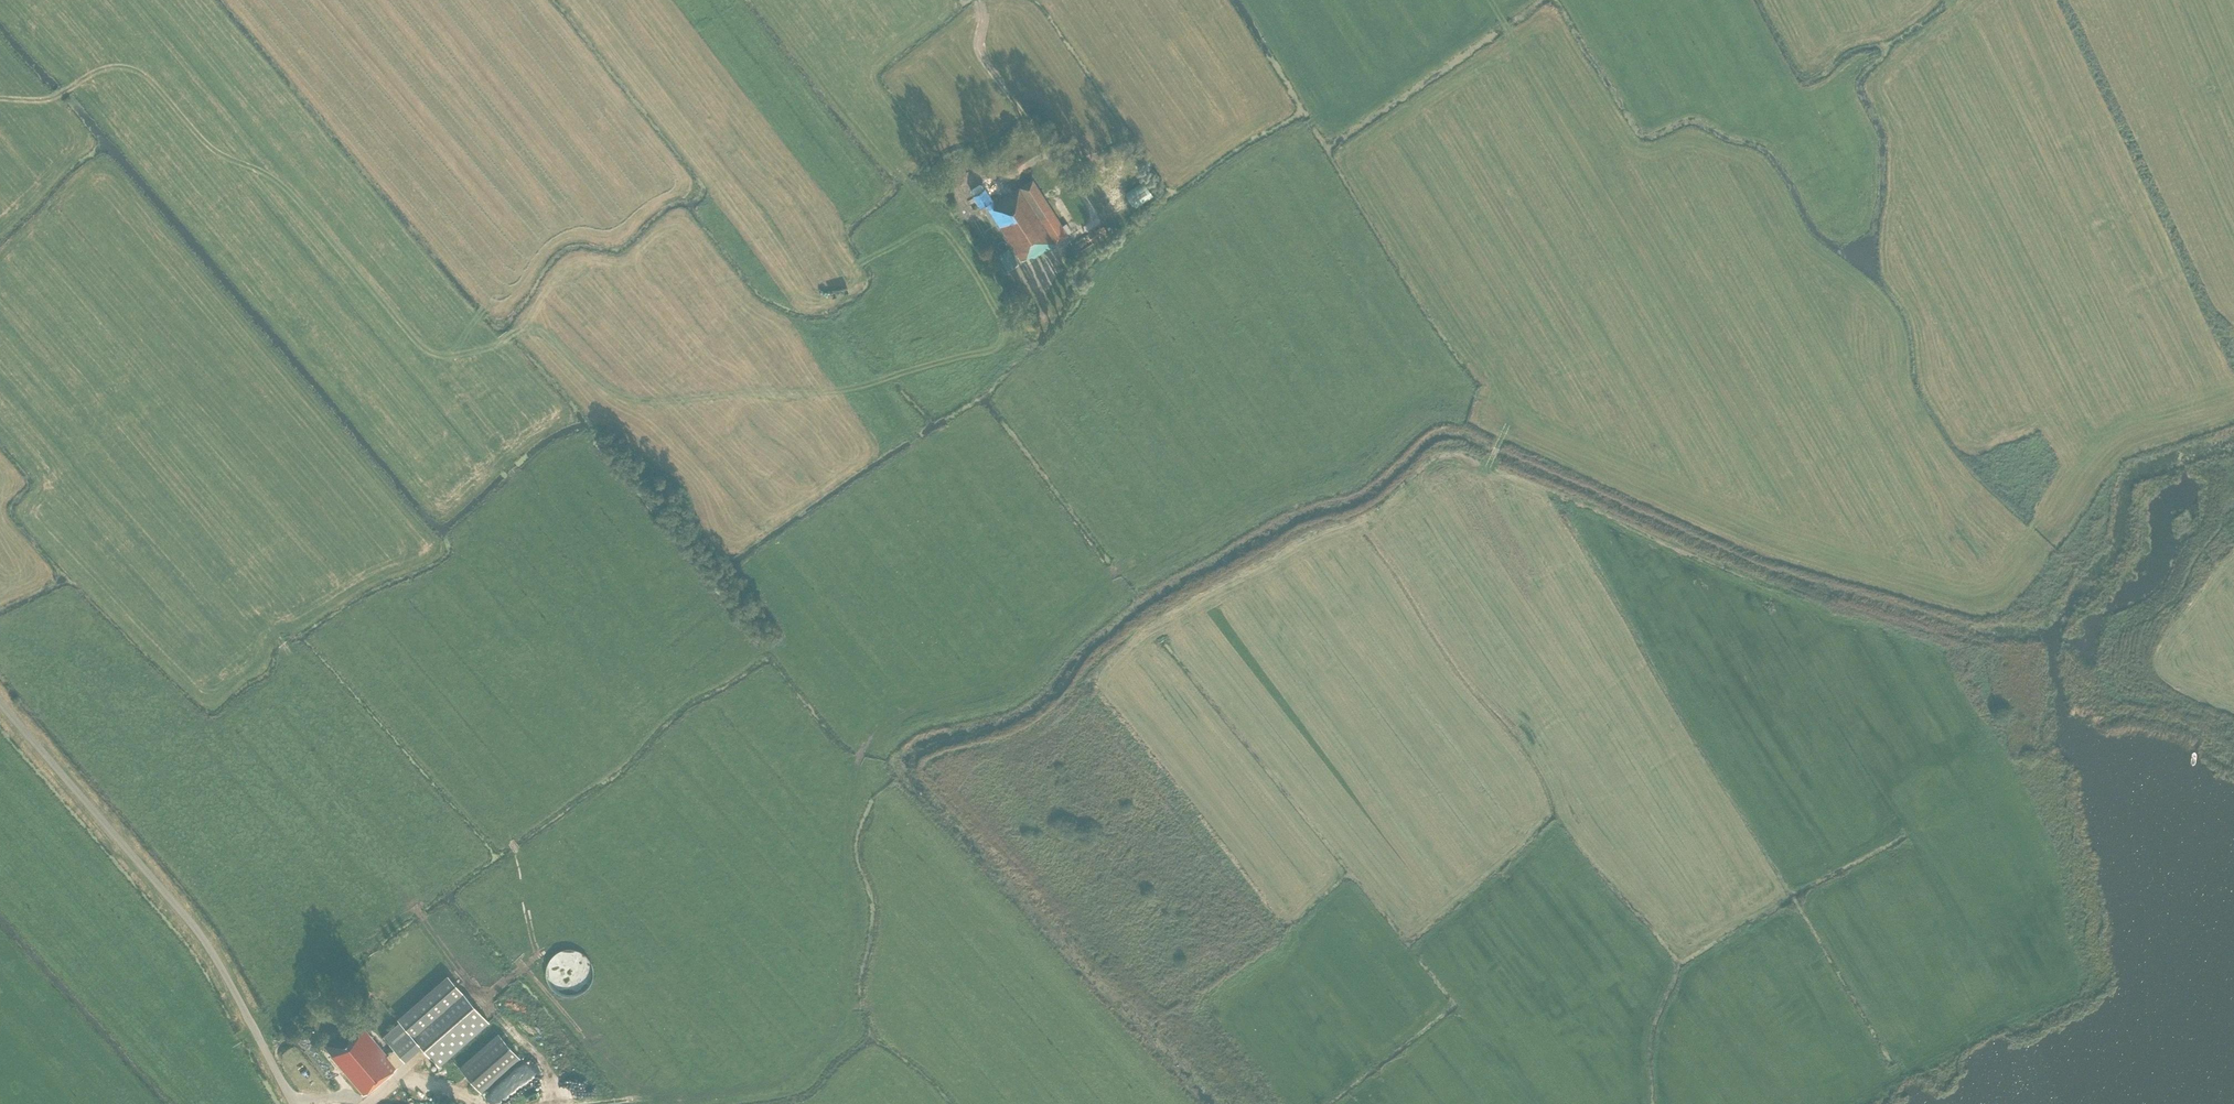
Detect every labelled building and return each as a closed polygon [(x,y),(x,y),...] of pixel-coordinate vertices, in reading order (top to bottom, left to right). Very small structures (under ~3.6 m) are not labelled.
[(1069,235),(1034,179),(999,200),(997,196),(994,198),(986,186),(986,187),(984,183),(981,182),(973,187),(973,190),(975,193),(974,194),(982,206),(986,203),(1021,261),(1031,255),(1033,257),(1069,235)] [(1008,269),(1017,263),(1008,248),(999,254),(1008,269)] [(1033,311),(1029,305),(1024,308),(1028,314),(1033,311)] [(563,996),(598,978),(579,942),(545,960),(563,996)] [(488,1021),(449,977),(399,1020),(400,1022),(383,1036),(393,1048),(386,1054),(354,1016),(322,1044),(332,1055),(330,1056),(364,1095),(389,1074),(387,1072),(395,1066),(396,1066),(420,1045),(437,1065),(488,1021)] [(479,1091),(519,1056),(498,1032),(458,1067),(479,1091)] [(619,1071),(614,1073),(620,1087),(625,1085),(619,1071)]
